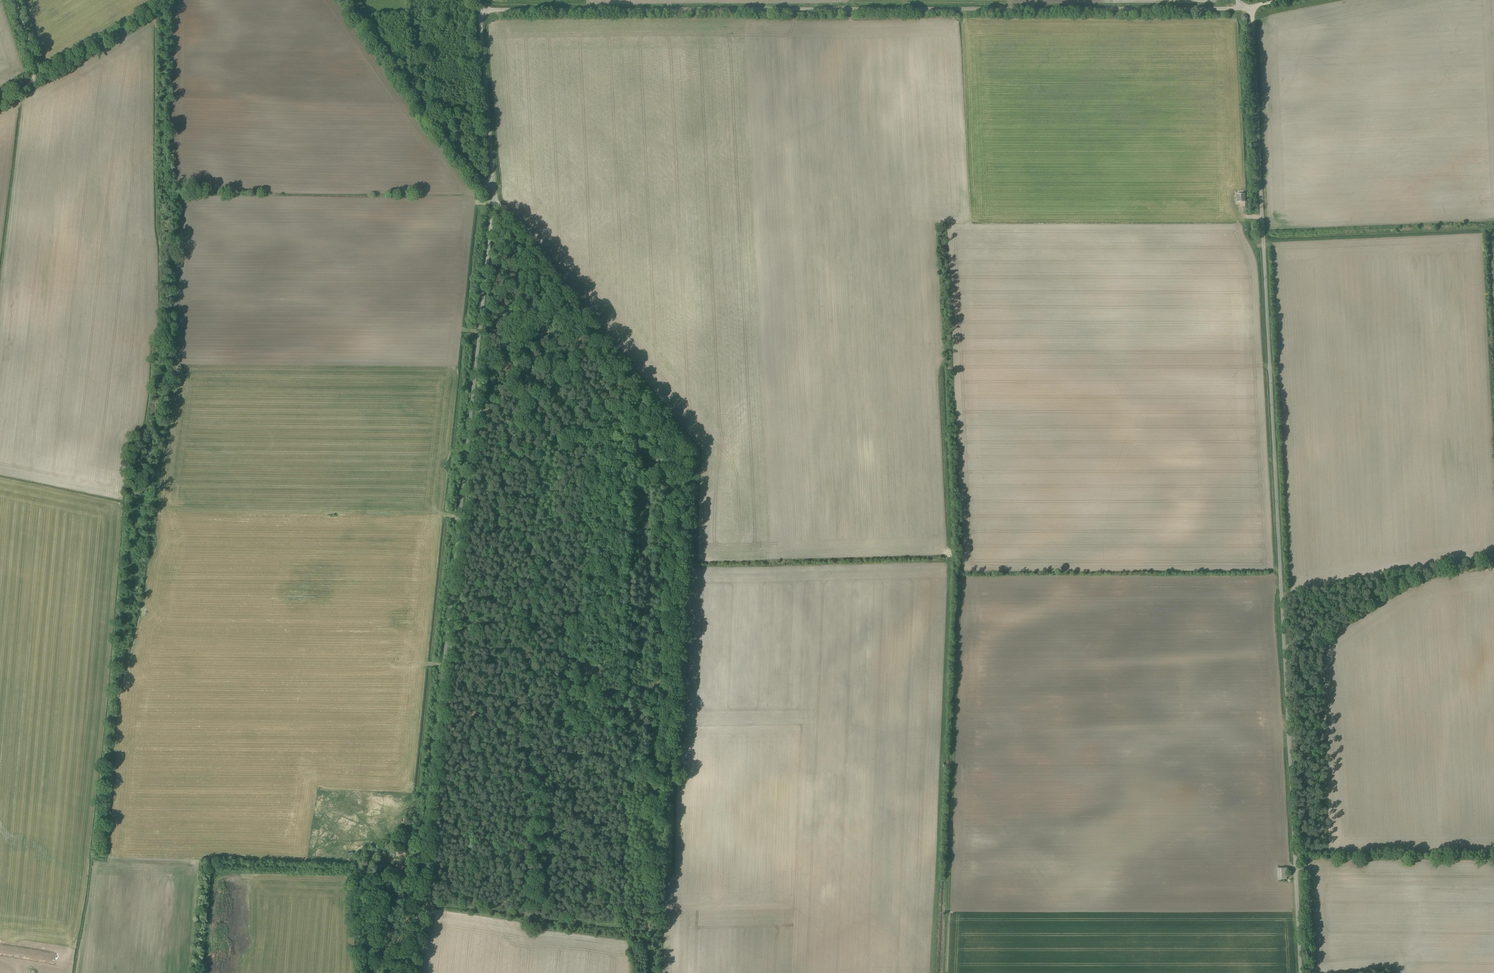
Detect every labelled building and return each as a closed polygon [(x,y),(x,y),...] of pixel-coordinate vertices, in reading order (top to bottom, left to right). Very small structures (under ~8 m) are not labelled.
[(406,54),(401,57),(404,62),(409,59),(406,54)] [(390,867),(390,873),(410,874),(410,865),(398,865),(398,868),(391,867),(390,867)]
